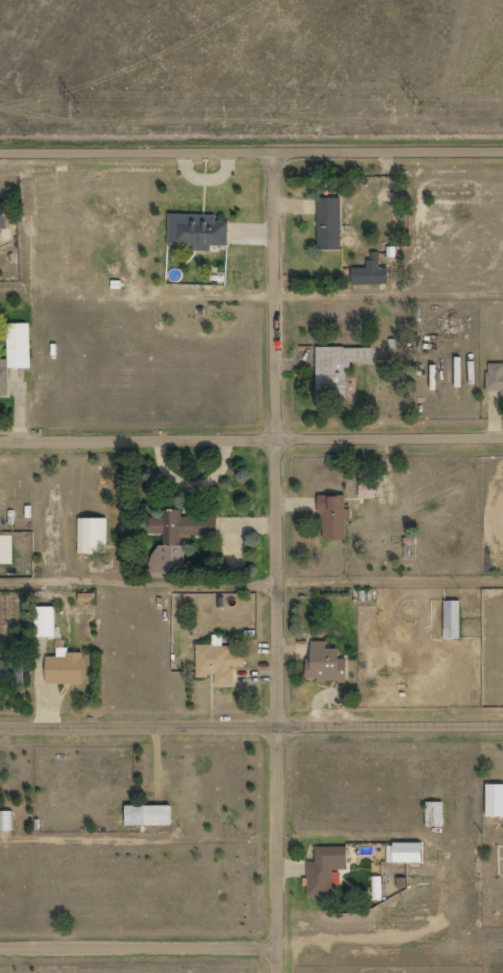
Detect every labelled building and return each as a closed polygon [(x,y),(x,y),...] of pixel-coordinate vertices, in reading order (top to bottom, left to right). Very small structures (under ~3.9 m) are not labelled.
[(317,199),(317,252),(342,252),(342,199),(317,199)] [(0,205),(0,231),(8,231),(7,205),(0,205)] [(219,215),(169,214),(169,248),(229,249),(230,224),(219,223),(219,215)] [(388,285),(388,269),(380,269),(380,255),(369,255),(369,269),(352,269),(352,285),(388,285)] [(10,324),(9,360),(0,360),(0,397),(9,397),(10,367),(30,367),(30,324),(10,324)] [(317,349),(316,400),(348,400),(348,364),(373,364),(374,349),(317,349)] [(487,365),(487,392),(502,392),(502,399),(502,365),(487,365)] [(377,499),(377,478),(360,478),(360,499),(377,499)] [(320,497),(320,541),(348,541),(347,496),(320,497)] [(219,518),(183,518),(183,514),(150,513),(149,536),(162,536),(162,548),(151,548),(151,578),(186,578),(186,538),(219,538),(219,518)] [(79,554),(108,554),(108,518),(79,518),(79,554)] [(80,595),(80,602),(94,602),(94,594),(80,595)] [(460,603),(445,603),(445,639),(460,639),(460,603)] [(35,639),(54,639),(54,608),(35,608),(35,639)] [(347,684),(347,660),(340,660),(340,651),(327,650),(327,643),(309,643),(308,684),(347,684)] [(233,669),(245,668),(245,655),(232,655),(232,647),(196,647),(197,679),(215,678),(215,687),(234,687),(233,669)] [(83,686),(83,657),(46,657),(46,686),(83,686)] [(24,686),(24,663),(0,663),(0,686),(24,686)] [(487,786),(487,819),(502,819),(502,786),(487,786)] [(427,827),(443,827),(443,804),(427,804),(427,827)] [(126,827),(171,827),(171,807),(126,807),(126,827)] [(13,831),(13,812),(0,812),(0,831),(13,831)] [(392,864),(423,864),(423,845),(392,845),(392,864)] [(315,848),(316,863),(307,863),(307,899),(333,899),(333,871),(348,871),(348,848),(315,848)]
